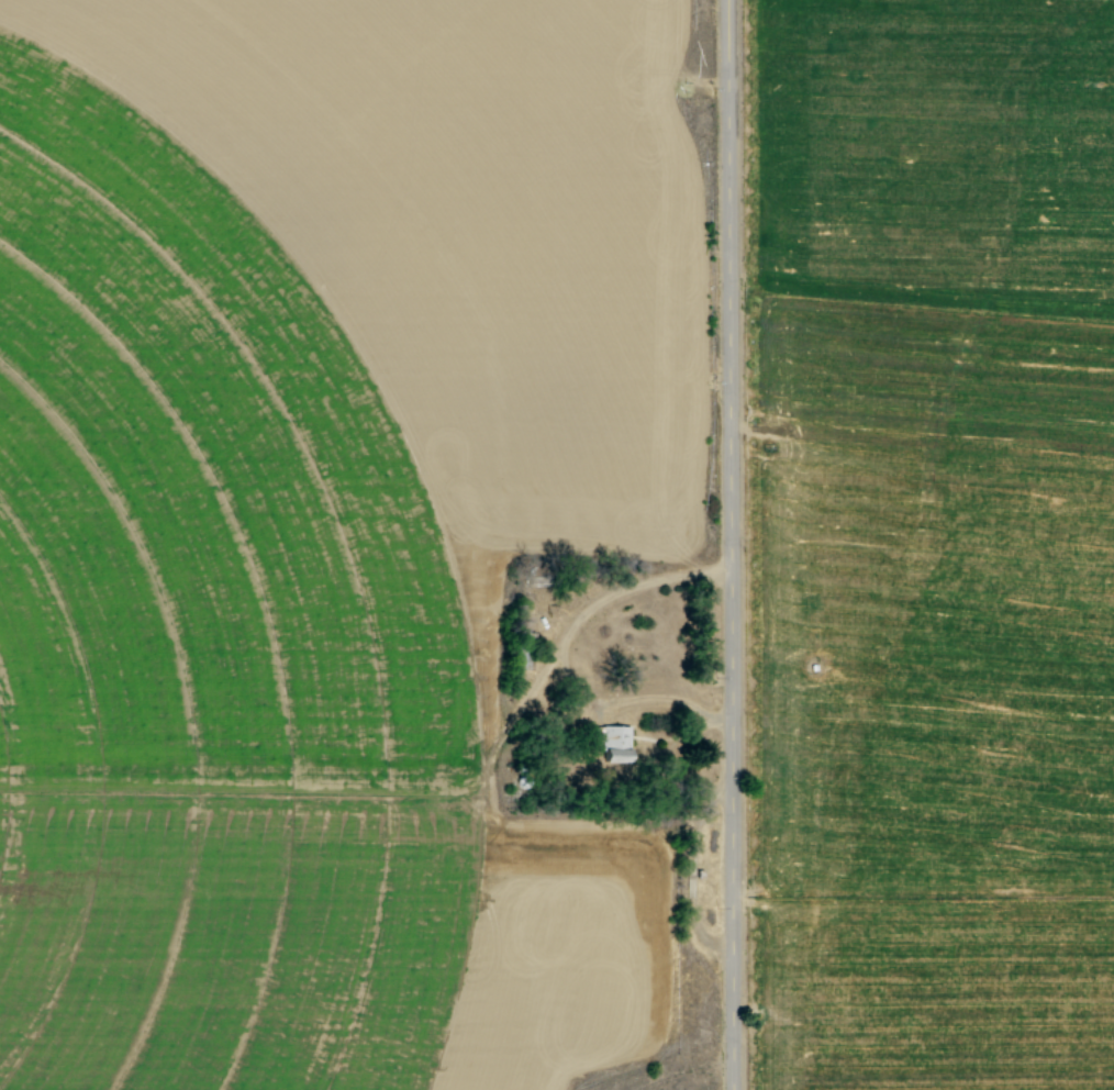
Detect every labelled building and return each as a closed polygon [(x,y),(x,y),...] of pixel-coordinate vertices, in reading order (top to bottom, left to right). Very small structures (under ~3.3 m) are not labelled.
[(630,725),(603,725),(604,762),(631,761),(630,725)]
